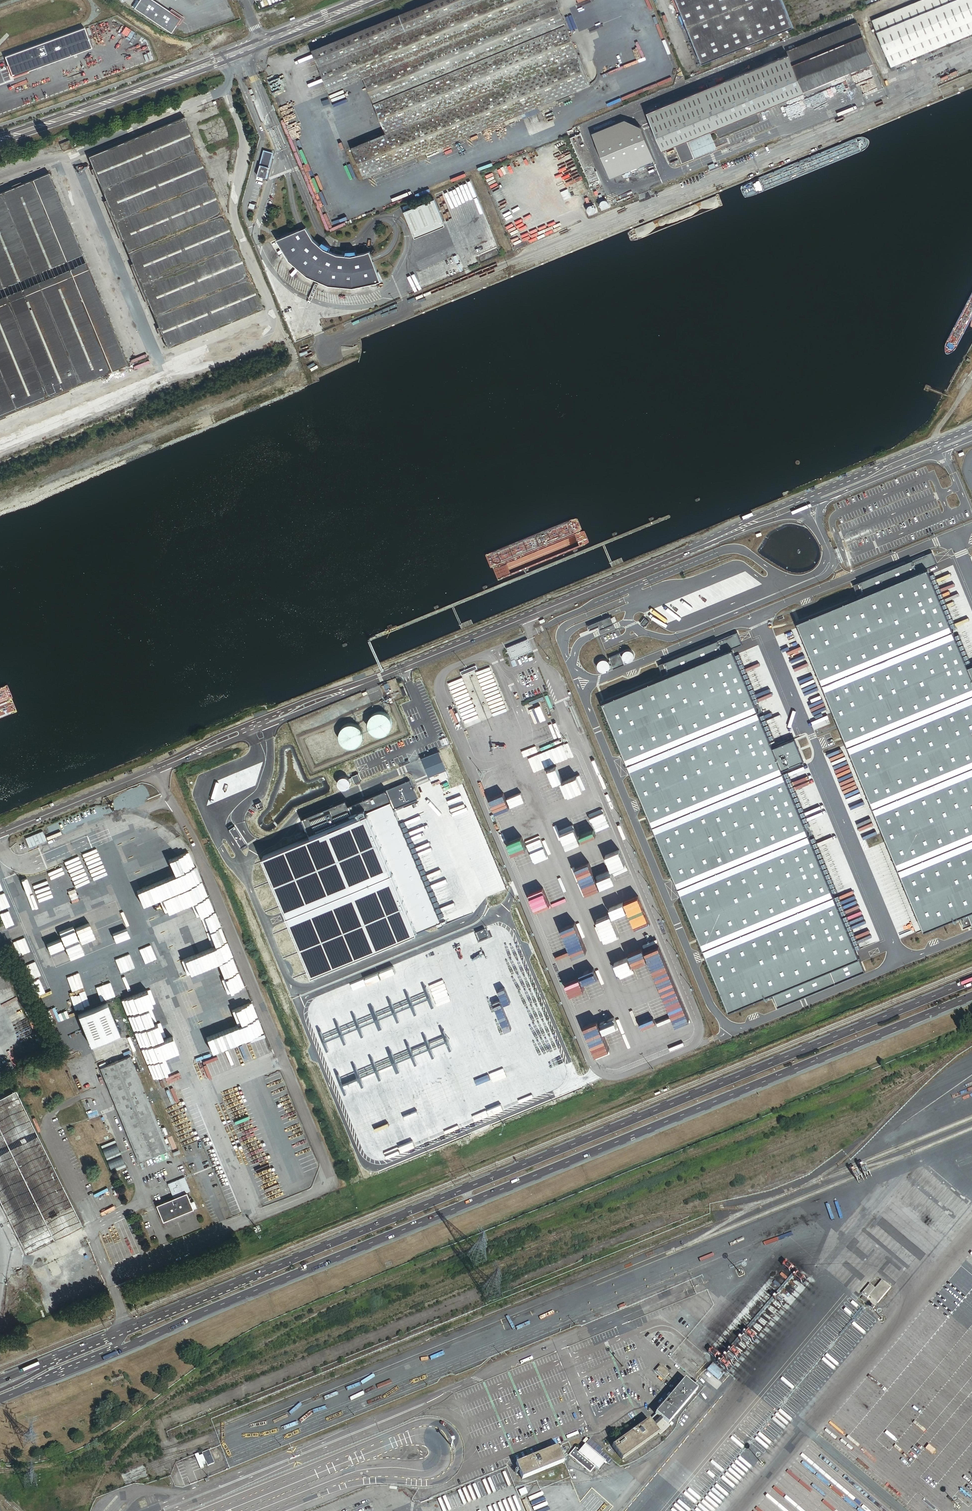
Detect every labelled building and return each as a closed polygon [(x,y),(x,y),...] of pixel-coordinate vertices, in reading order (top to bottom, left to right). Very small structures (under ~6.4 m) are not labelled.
[(153,0),(140,0),(139,1),(135,8),(171,33),(180,18),(153,0)] [(314,51),(331,92),(365,78),(388,134),(354,148),(366,178),(592,85),(557,0),(438,0),(314,51)] [(704,65),(795,29),(783,0),(678,0),(704,65)] [(873,22),(892,67),(971,34),(971,0),(926,0),(873,22)] [(860,26),(649,113),(664,150),(707,132),(758,112),(875,63),(860,26)] [(85,27),(4,57),(11,77),(93,47),(85,27)] [(605,106),(609,113),(616,110),(613,102),(605,106)] [(762,122),(758,112),(707,132),(708,135),(691,142),(690,141),(677,147),(684,164),(716,151),(715,148),(717,147),(712,134),(718,131),(721,139),(762,122)] [(264,310),(184,117),(86,157),(166,351),(264,310)] [(637,117),(593,134),(610,176),(654,159),(637,117)] [(70,142),(61,145),(63,152),(72,149),(70,142)] [(258,176),(267,179),(270,170),(269,170),(274,154),(265,151),(258,176)] [(0,194),(0,419),(129,366),(50,173),(0,194)] [(446,223),(436,200),(406,212),(416,235),(446,223)] [(315,240),(308,228),(302,230),(294,234),(278,240),(291,261),(309,276),(331,286),(355,288),(378,283),(383,282),(374,259),(371,252),(367,254),(359,255),(358,251),(348,252),(347,256),(339,255),(331,252),(332,248),(324,243),(321,246),(315,240)] [(939,568),(933,553),(914,561),(919,575),(939,568)] [(919,575),(914,561),(880,575),(860,584),(866,597),(919,575)] [(801,623),(924,933),(961,918),(971,914),(971,670),(932,571),(919,575),(866,597),(861,600),(801,623)] [(866,597),(860,584),(855,586),(861,600),(866,597)] [(651,619),(645,616),(640,624),(646,627),(651,619)] [(614,624),(611,617),(589,626),(591,630),(599,627),(600,629),(614,624)] [(743,645),(738,633),(720,641),(725,653),(743,645)] [(532,651),(527,638),(506,646),(511,659),(532,651)] [(720,641),(666,664),(672,676),(725,653),(720,641)] [(862,962),(737,652),(605,706),(649,815),(658,836),(674,877),(683,897),(731,1015),(765,1001),(774,997),(862,962)] [(632,662),(633,661),(634,659),(635,658),(635,656),(634,654),(633,653),(631,652),(629,652),(628,653),(626,653),(625,655),(624,656),(624,658),(625,660),(626,661),(627,662),(629,662),(630,662),(632,662)] [(621,653),(611,657),(615,668),(625,664),(621,653)] [(608,672),(609,671),(610,669),(610,668),(610,666),(609,664),(608,663),(606,662),(605,662),(603,663),(602,663),(600,665),(600,666),(600,668),(600,670),(601,671),(603,672),(604,673),(606,673),(608,672)] [(666,664),(661,666),(666,679),(672,676),(666,664)] [(477,670),(476,666),(461,671),(462,675),(477,670)] [(370,728),(371,730),(372,730),(373,732),(375,733),(377,735),(379,735),(381,736),(384,735),(386,735),(388,733),(390,732),(392,730),(393,728),(393,725),(394,723),(393,720),(393,718),(391,716),(390,714),(388,713),(386,712),(384,711),(381,711),(379,712),(376,712),(375,713),(373,715),(371,717),(370,719),(370,721),(369,724),(370,726),(370,728)] [(363,741),(364,739),(364,738),(365,736),(364,733),(364,731),(363,729),(361,727),(360,726),(358,725),(356,724),(354,724),(351,724),(349,724),(347,725),(345,726),(344,728),(342,730),(341,732),(341,734),(341,737),(341,739),(342,741),(344,743),(345,745),(347,746),(349,747),(351,747),(354,747),(356,747),(358,746),(360,745),(362,743),(363,741)] [(804,763),(795,741),(778,748),(787,770),(804,763)] [(439,752),(422,759),(429,776),(446,769),(439,752)] [(358,774),(352,777),(355,784),(361,782),(358,774)] [(341,787),(343,788),(345,788),(347,788),(349,787),(350,785),(351,783),(351,781),(351,779),(349,778),(348,776),(346,776),(344,776),(342,777),(340,778),(339,780),(339,781),(339,783),(340,785),(341,787)] [(310,837),(263,857),(313,974),(439,920),(391,809),(419,798),(411,780),(350,806),(347,799),(302,818),(310,837)] [(235,826),(228,830),(239,848),(246,844),(235,826)] [(961,918),(964,928),(971,925),(971,927),(971,914),(961,918)] [(866,973),(862,962),(774,997),(779,1008),(866,973)] [(108,1003),(79,1015),(91,1045),(120,1034),(108,1003)] [(131,1057),(101,1069),(140,1162),(170,1150),(131,1057)] [(27,1255),(55,1241),(46,1222),(75,1208),(17,1091),(0,1100),(0,1200),(27,1255)] [(169,1185),(174,1199),(187,1194),(191,1192),(186,1178),(169,1185)] [(191,1203),(187,1194),(174,1199),(158,1205),(164,1222),(198,1208),(195,1202),(191,1203)] [(84,1226),(75,1208),(46,1222),(55,1241),(84,1226)] [(870,1284),(863,1294),(868,1298),(870,1296),(878,1303),(890,1287),(882,1281),(876,1289),(870,1284)] [(655,1367),(657,1369),(660,1365),(666,1370),(668,1368),(659,1362),(655,1367)] [(660,1365),(655,1371),(664,1379),(669,1373),(666,1370),(660,1365)] [(656,1414),(668,1424),(697,1390),(684,1379),(655,1414),(656,1414)] [(670,1426),(668,1424),(656,1414),(649,1421),(658,1433),(659,1435),(666,1430),(670,1426)] [(612,1447),(621,1460),(658,1433),(649,1421),(649,1420),(612,1447)] [(597,1455),(600,1451),(601,1449),(589,1439),(585,1445),(597,1455)] [(609,1465),(612,1461),(600,1451),(597,1455),(585,1445),(579,1451),(575,1448),(569,1455),(593,1476),(605,1462),(609,1465)] [(562,1458),(557,1447),(516,1464),(522,1479),(563,1462),(562,1458)]
